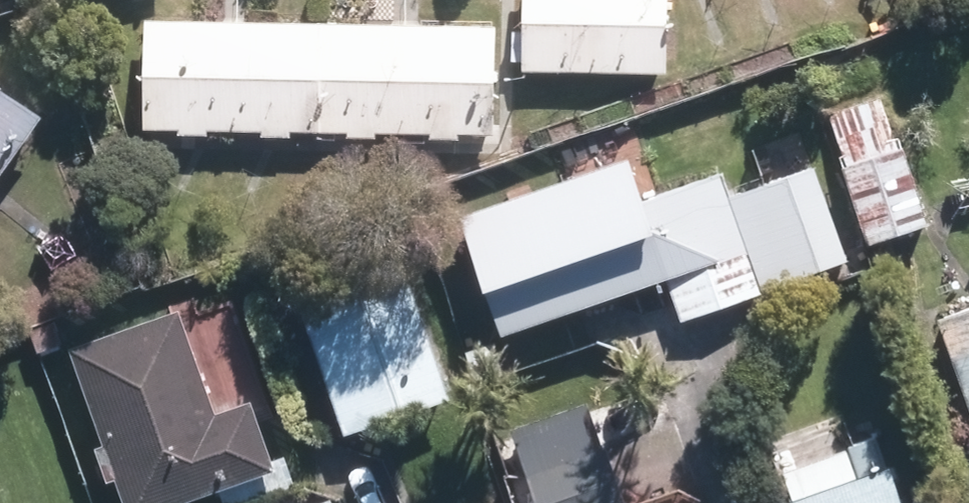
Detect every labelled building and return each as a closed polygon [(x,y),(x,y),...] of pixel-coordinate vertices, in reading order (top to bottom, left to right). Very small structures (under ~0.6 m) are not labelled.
[(531,59),(677,60),(677,0),(532,0),(531,59)] [(505,33),(151,30),(150,119),(504,122),(505,33)] [(37,131),(0,104),(0,182),(37,131)] [(900,125),(846,143),(878,237),(932,219),(900,125)] [(638,154),(470,210),(508,323),(675,267),(688,306),(765,281),(728,169),(652,194),(638,154)] [(825,161),(740,191),(773,283),(858,254),(825,161)] [(409,256),(312,291),(361,427),(458,393),(409,256)] [(959,315),(968,342),(968,312),(959,315)] [(98,351),(150,502),(166,502),(283,463),(263,404),(228,416),(194,318),(98,351)] [(537,465),(550,502),(634,502),(612,439),(537,465)] [(819,502),(913,502),(905,476),(819,502)]
